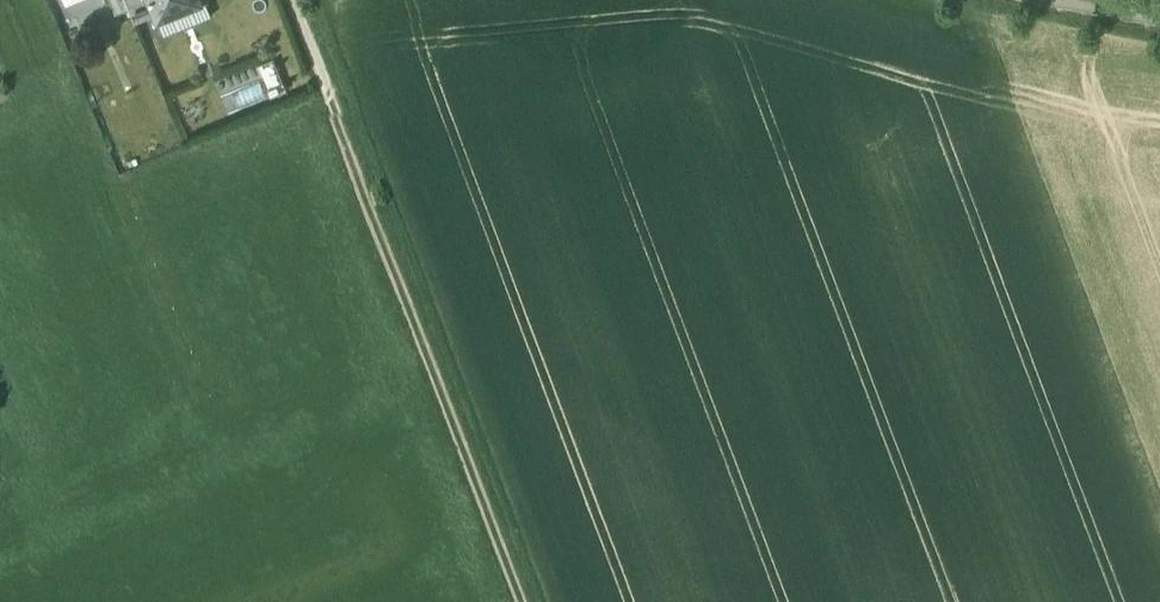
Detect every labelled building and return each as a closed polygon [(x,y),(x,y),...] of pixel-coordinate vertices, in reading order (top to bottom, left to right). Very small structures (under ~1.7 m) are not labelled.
[(115,19),(128,14),(123,0),(107,0),(115,19)] [(128,14),(134,27),(154,19),(146,0),(123,0),(128,14)] [(203,0),(146,0),(154,19),(156,23),(170,18),(170,17),(169,15),(172,9),(183,4),(189,7),(190,9),(190,10),(204,3),(203,0)] [(183,4),(172,9),(169,15),(170,17),(170,18),(176,20),(187,15),(190,10),(190,9),(189,7),(183,4)]
